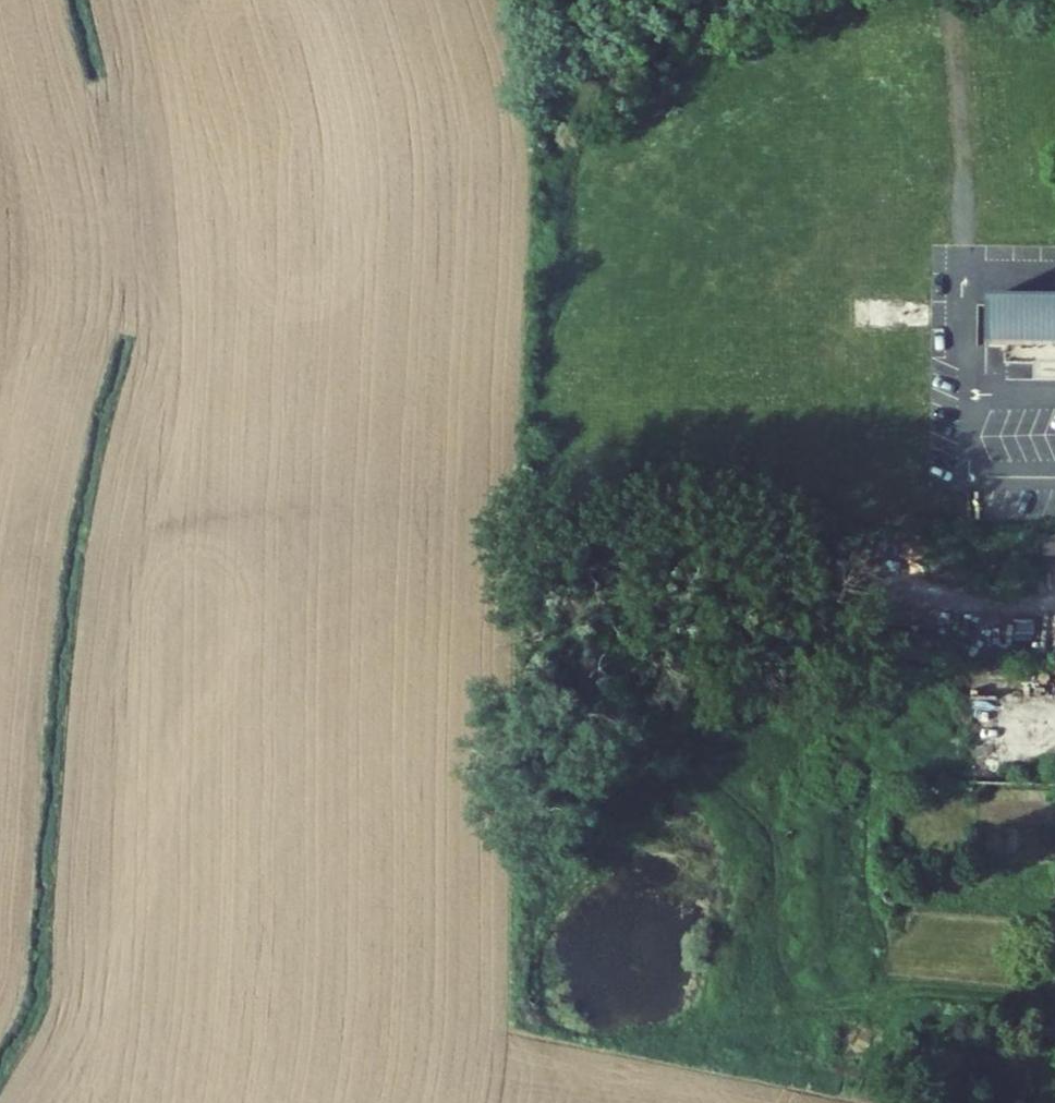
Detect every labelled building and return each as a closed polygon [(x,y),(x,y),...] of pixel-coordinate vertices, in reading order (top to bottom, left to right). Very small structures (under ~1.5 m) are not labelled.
[(991,320),(988,482),(1054,484),(1054,321),(991,320)]
